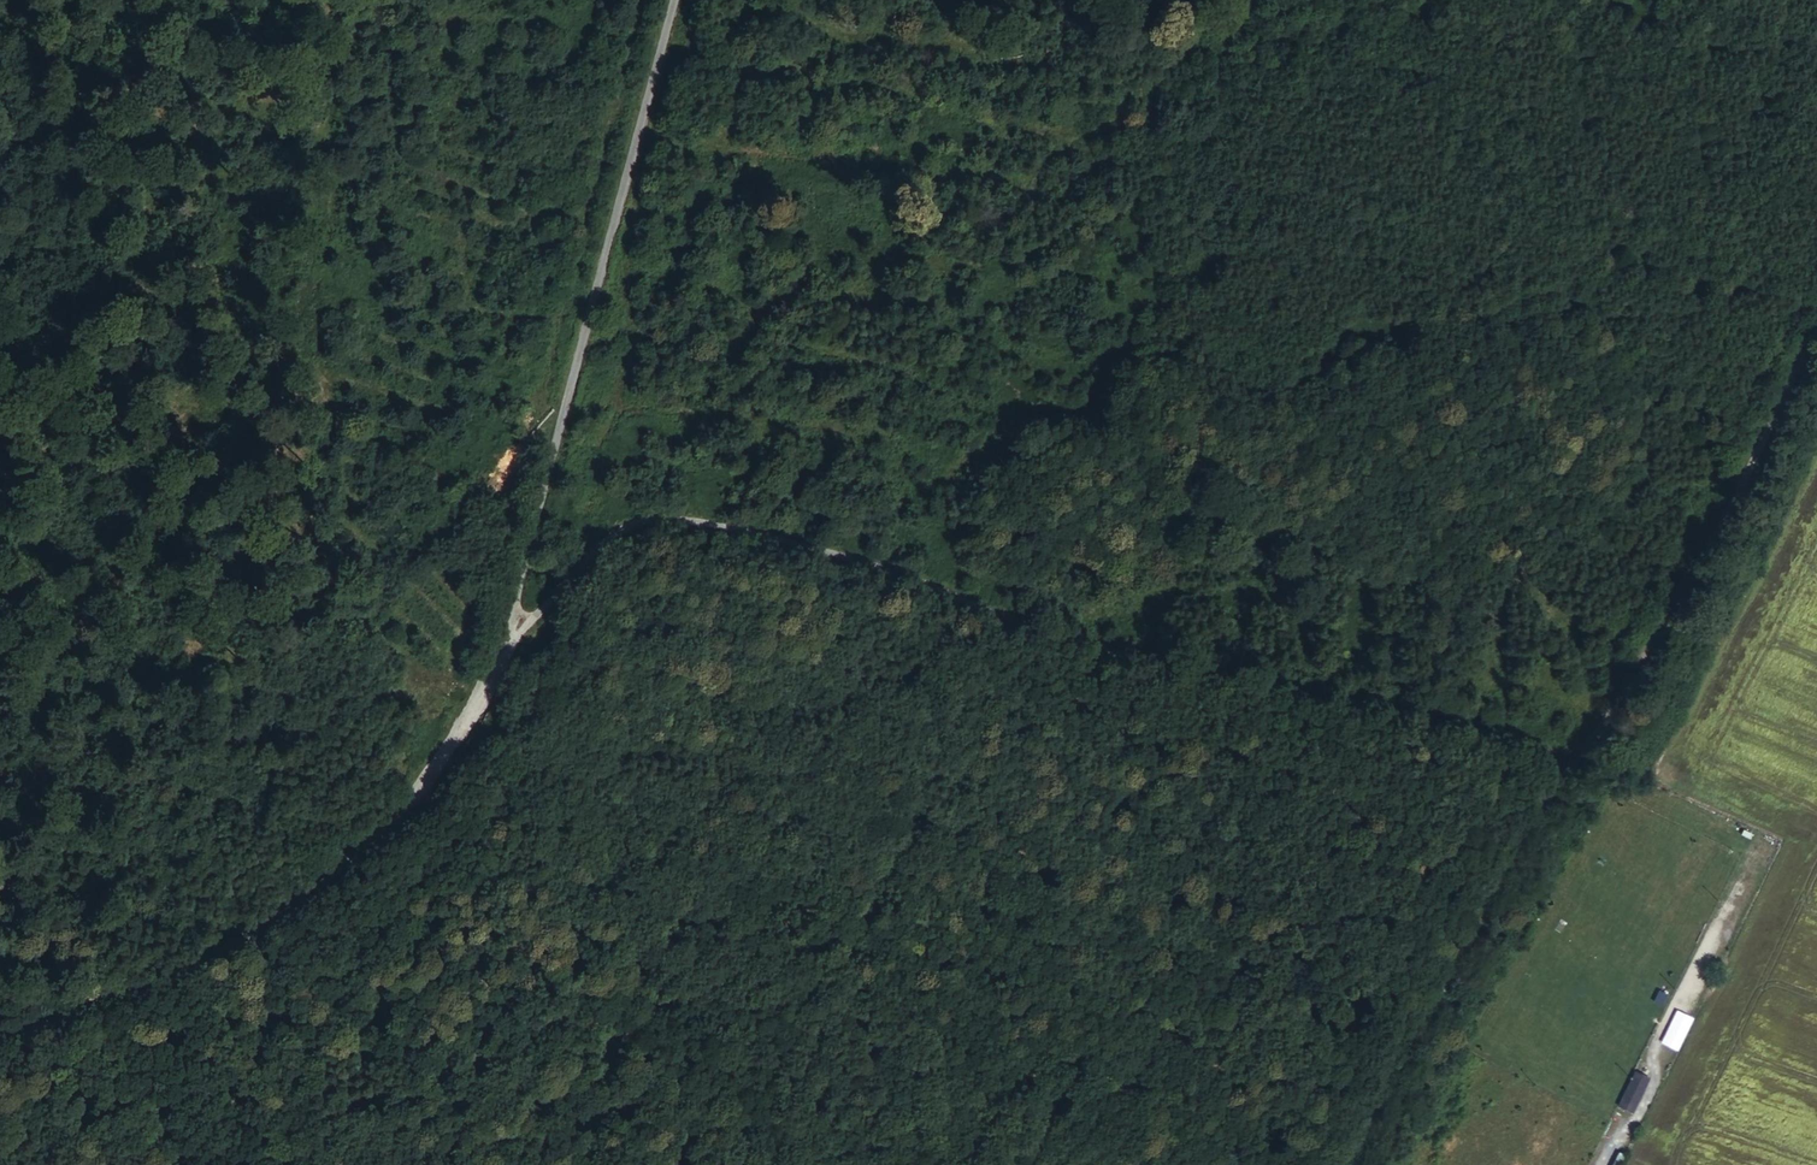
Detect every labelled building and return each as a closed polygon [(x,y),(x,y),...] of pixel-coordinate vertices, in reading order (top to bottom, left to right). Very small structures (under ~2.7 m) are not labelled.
[(1618,1108),(1633,1115),(1651,1080),(1635,1072),(1618,1108)]
